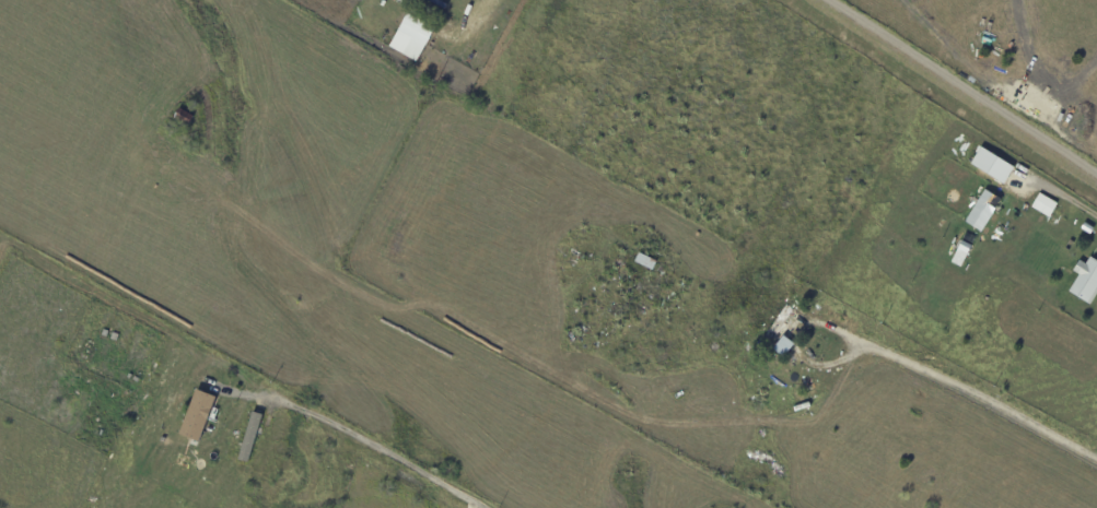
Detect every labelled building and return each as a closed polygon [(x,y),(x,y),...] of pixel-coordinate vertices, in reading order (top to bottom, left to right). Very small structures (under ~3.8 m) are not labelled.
[(435,31),(417,62),(389,47),(411,7),(440,22),(435,31)] [(187,126),(173,118),(179,108),(192,116),(187,126)] [(1010,165),(1014,168),(1004,185),(972,164),(982,147),(1010,165)] [(988,191),(1002,200),(981,233),(966,223),(976,206),(967,201),(969,199),(970,200),(972,196),(980,200),(985,190),(988,191)] [(1048,203),(1043,211),(1034,205),(1039,197),(1048,202),(1048,203)] [(1085,224),(1094,229),(1090,235),(1082,228),(1085,224)] [(1065,248),(1071,240),(1075,244),(1070,251),(1065,248)] [(639,252),(657,262),(653,271),(634,261),(639,252)] [(1092,257),(1096,260),(1096,297),(1092,306),(1081,299),(1070,292),(1081,275),(1074,271),(1081,261),(1087,264),(1092,257)] [(770,346),(762,341),(786,305),(804,317),(787,340),(790,342),(781,354),(770,346)] [(181,433),(202,439),(216,394),(195,388),(181,433)] [(262,415),(248,463),(238,460),(253,413),(262,415)]
